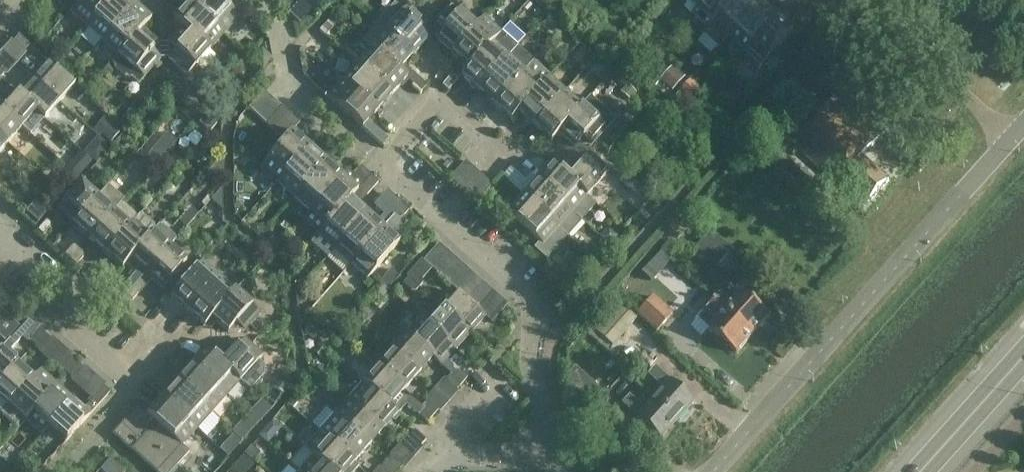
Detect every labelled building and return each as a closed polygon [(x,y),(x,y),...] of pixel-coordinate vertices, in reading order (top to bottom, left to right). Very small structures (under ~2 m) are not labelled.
[(71,11),(86,25),(108,0),(77,0),(69,9),(71,11)] [(86,25),(102,39),(133,4),(129,0),(108,0),(86,25)] [(219,0),(189,0),(188,1),(223,33),(238,16),(219,0)] [(408,4),(403,0),(396,0),(377,22),(412,54),(427,37),(426,21),(408,4)] [(697,7),(692,13),(708,28),(733,0),(690,0),(697,7)] [(708,28),(703,33),(719,48),(730,36),(761,1),(760,0),(733,0),(708,28)] [(730,36),(746,51),(777,16),(777,15),(780,10),(779,10),(786,2),(785,0),(776,0),(771,5),(765,0),(763,2),(761,1),(730,36)] [(223,33),(188,1),(173,18),(208,49),(223,33)] [(436,37),(452,51),(483,16),(482,16),(475,24),(450,2),(434,20),(436,37)] [(133,4),(102,39),(118,53),(146,23),(150,19),(133,4)] [(801,23),(811,12),(805,6),(797,15),(797,19),(801,23)] [(483,16),(452,51),(468,65),(461,74),(462,74),(500,31),(483,16)] [(777,16),(746,51),(762,66),(794,31),(777,16)] [(208,49),(173,18),(181,25),(167,41),(168,57),(186,74),(208,49)] [(334,26),(328,20),(319,30),(325,35),(334,26)] [(412,54),(377,22),(362,39),(406,77),(421,90),(426,84),(418,77),(403,64),(412,54)] [(158,42),(148,33),(143,28),(147,23),(146,23),(118,53),(111,61),(115,70),(126,80),(132,80),(137,85),(144,76),(159,58),(158,42)] [(500,31),(462,74),(478,89),(516,45),(500,31)] [(26,47),(29,44),(18,33),(13,40),(22,48),(26,47)] [(312,36),(303,46),(313,55),(322,45),(312,36)] [(406,77),(362,39),(370,47),(356,63),(391,94),(406,77)] [(494,103),(532,60),(516,45),(478,89),(494,103)] [(74,83),(47,60),(32,77),(59,100),(74,83)] [(532,60),(494,103),(510,117),(549,74),(532,60)] [(391,94),(356,63),(342,79),(377,110),(391,94)] [(619,77),(612,71),(604,80),(610,87),(619,77)] [(549,74),(510,117),(511,118),(519,110),(534,124),(565,89),(549,74)] [(673,82),(664,74),(662,77),(670,86),(673,82)] [(448,90),(458,79),(454,75),(449,75),(441,84),(448,90)] [(59,100),(32,77),(18,93),(45,117),(59,100)] [(377,110),(342,79),(327,95),(362,126),(377,110)] [(18,93),(9,85),(0,96),(0,106),(22,125),(35,110),(44,117),(45,117),(18,93)] [(248,108),(256,115),(272,97),(263,89),(248,108)] [(565,89),(534,124),(551,138),(582,104),(565,89)] [(843,90),(793,145),(786,153),(795,161),(802,153),(819,168),(815,171),(819,174),(822,171),(837,185),(842,180),(869,204),(890,181),(864,156),(887,131),(843,90)] [(582,104),(551,138),(552,139),(559,131),(575,145),(590,145),(614,118),(589,95),(582,104)] [(256,115),(265,123),(281,105),(272,97),(256,115)] [(265,123),(274,131),(290,113),(281,105),(265,123)] [(0,106),(0,136),(7,142),(22,125),(0,106)] [(283,139),(291,130),(299,121),(290,113),(274,131),(283,139)] [(98,127),(114,137),(120,127),(103,117),(98,127)] [(276,180),(307,146),(291,130),(283,139),(259,165),(276,180)] [(374,131),(371,135),(382,145),(388,139),(379,131),(374,131)] [(101,138),(75,153),(83,167),(109,152),(101,138)] [(276,180),(292,195),(324,160),(307,146),(276,180)] [(575,154),(566,164),(561,169),(553,162),(552,163),(586,195),(610,169),(591,153),(575,154)] [(449,176),(458,184),(474,167),(465,159),(449,176)] [(324,160),(292,195),(309,209),(340,175),(324,160)] [(586,195),(552,163),(537,179),(582,220),(596,204),(586,195)] [(458,184),(467,193),(483,175),(474,167),(458,184)] [(340,175),(309,209),(310,210),(301,220),(316,233),(349,197),(356,189),(340,175)] [(366,193),(377,181),(370,175),(357,189),(362,194),(366,193)] [(492,183),(483,175),(467,193),(476,201),(492,183)] [(582,220),(537,179),(522,195),(567,236),(582,220)] [(80,181),(56,208),(72,223),(96,196),(80,181)] [(89,237),(113,210),(123,199),(107,184),(96,196),(72,223),(89,237)] [(567,236),(522,195),(507,212),(541,242),(534,249),(546,260),(567,236)] [(349,197),(316,233),(317,234),(310,243),(326,258),(335,248),(333,247),(365,212),(349,197)] [(392,214),(402,203),(395,198),(389,206),(389,211),(392,214)] [(113,210),(89,237),(105,252),(137,217),(121,203),(113,211),(113,210)] [(400,217),(408,208),(402,203),(392,214),(396,217),(400,217)] [(333,247),(335,248),(350,261),(381,226),(365,212),(333,247)] [(137,217),(105,252),(121,266),(156,228),(140,214),(137,217)] [(50,223),(46,218),(36,229),(42,235),(50,227),(50,223)] [(139,268),(127,281),(131,280),(135,284),(136,284),(145,273),(169,246),(170,247),(176,239),(159,224),(156,228),(121,266),(122,267),(129,259),(139,268)] [(381,226),(350,261),(366,276),(398,241),(381,226)] [(718,266),(732,250),(712,231),(697,248),(718,266)] [(423,259),(432,267),(448,249),(439,241),(423,259)] [(69,259),(79,248),(76,245),(71,246),(63,254),(69,259)] [(169,246),(145,273),(136,284),(135,284),(125,295),(131,300),(139,291),(151,278),(162,288),(186,261),(170,247),(169,246)] [(75,264),(83,256),(83,252),(79,248),(69,259),(75,264)] [(432,267),(441,275),(457,257),(448,249),(432,267)] [(441,275),(450,283),(466,265),(457,257),(441,275)] [(170,295),(189,313),(221,277),(201,260),(170,295)] [(458,291),(459,291),(475,273),(466,265),(450,283),(458,291)] [(419,286),(422,282),(421,277),(413,270),(408,276),(419,286)] [(459,291),(468,300),(484,282),(475,273),(459,291)] [(101,288),(106,283),(111,277),(108,274),(103,274),(95,283),(101,288)] [(419,286),(408,276),(403,282),(411,289),(415,289),(419,286)] [(221,277),(189,313),(203,325),(211,317),(216,322),(240,294),(221,277)] [(119,289),(125,295),(135,284),(131,280),(127,281),(119,289)] [(493,290),(484,282),(468,300),(477,308),(493,290)] [(559,284),(551,293),(562,303),(570,294),(559,284)] [(249,285),(240,294),(216,322),(227,331),(243,331),(260,312),(250,303),(253,300),(249,285)] [(458,291),(443,308),(470,332),(485,315),(477,308),(468,300),(458,291)] [(722,293),(715,300),(755,335),(771,316),(744,292),(734,303),(722,293)] [(658,331),(674,313),(655,295),(638,313),(658,331)] [(755,335),(715,300),(709,306),(721,317),(710,329),(738,354),(755,335)] [(618,335),(625,327),(638,339),(636,341),(652,356),(663,344),(647,329),(618,302),(607,315),(602,320),(618,335)] [(443,308),(428,324),(455,348),(470,332),(443,308)] [(17,324),(6,314),(0,322),(0,336),(4,339),(17,324)] [(406,332),(405,332),(461,383),(466,377),(458,369),(454,369),(453,368),(453,366),(445,359),(455,348),(428,324),(414,340),(406,332)] [(34,344),(44,333),(38,328),(31,336),(31,341),(34,344)] [(405,332),(391,349),(418,373),(431,358),(440,365),(449,373),(446,376),(446,380),(455,389),(461,383),(405,332)] [(42,347),(50,339),(44,333),(34,344),(38,348),(42,347)] [(17,363),(15,361),(17,358),(17,355),(11,350),(16,344),(9,338),(0,348),(0,349),(0,382),(17,363)] [(263,356),(245,339),(228,340),(214,355),(206,348),(205,349),(240,381),(249,388),(252,389),(263,377),(265,366),(258,361),(263,356)] [(240,381),(205,349),(191,365),(226,396),(240,381)] [(391,349),(376,365),(403,389),(418,373),(391,349)] [(613,386),(624,374),(613,364),(613,363),(604,355),(593,367),(601,374),(601,375),(613,386)] [(67,373),(77,362),(71,357),(63,366),(63,370),(67,373)] [(75,376),(83,368),(77,362),(67,373),(70,376),(75,376)] [(33,378),(17,363),(0,382),(0,411),(2,413),(33,378)] [(226,396),(191,365),(176,381),(211,413),(226,396)] [(376,365),(362,381),(389,405),(398,395),(426,421),(432,415),(421,405),(420,405),(403,390),(403,389),(376,365)] [(588,399),(598,387),(574,366),(564,378),(588,399)] [(663,389),(653,400),(677,421),(693,403),(654,368),(648,375),(663,389)] [(37,406),(57,384),(41,369),(33,378),(2,413),(16,426),(23,417),(26,419),(37,406)] [(211,413),(176,381),(162,397),(196,428),(211,413)] [(389,405),(362,381),(361,382),(362,383),(348,398),(382,429),(397,413),(389,405)] [(57,384),(26,419),(26,420),(34,411),(49,426),(73,399),(57,384)] [(73,399),(49,426),(66,441),(90,414),(100,403),(110,392),(104,386),(84,408),(73,399)] [(660,440),(677,421),(653,400),(644,409),(629,396),(621,405),(660,440)] [(196,428),(162,397),(146,414),(155,421),(189,452),(182,445),(196,428)] [(382,429),(348,398),(333,414),(368,445),(382,429)] [(424,401),(421,405),(432,415),(437,409),(429,401),(424,401)] [(137,405),(136,406),(129,414),(147,430),(155,421),(146,414),(137,405)] [(147,430),(129,414),(120,423),(138,440),(147,430)] [(368,445),(333,414),(319,431),(326,438),(353,462),(368,445)] [(138,440),(130,449),(156,471),(171,471),(189,452),(155,421),(147,430),(138,440)] [(138,440),(120,423),(112,432),(130,449),(138,440)] [(425,439),(420,434),(414,429),(411,433),(411,438),(420,445),(425,439)] [(312,454),(332,471),(344,471),(353,462),(326,438),(312,454)] [(220,451),(227,457),(234,450),(227,443),(220,451)] [(233,470),(236,471),(246,471),(259,449),(249,443),(233,470)] [(312,454),(311,455),(319,462),(310,471),(332,471),(312,454)] [(107,471),(123,471),(127,467),(110,456),(102,469),(107,471)] [(397,471),(402,465),(393,458),(388,458),(385,461),(397,471)] [(385,461),(382,465),(382,469),(385,471),(396,471),(397,471),(385,461)]
